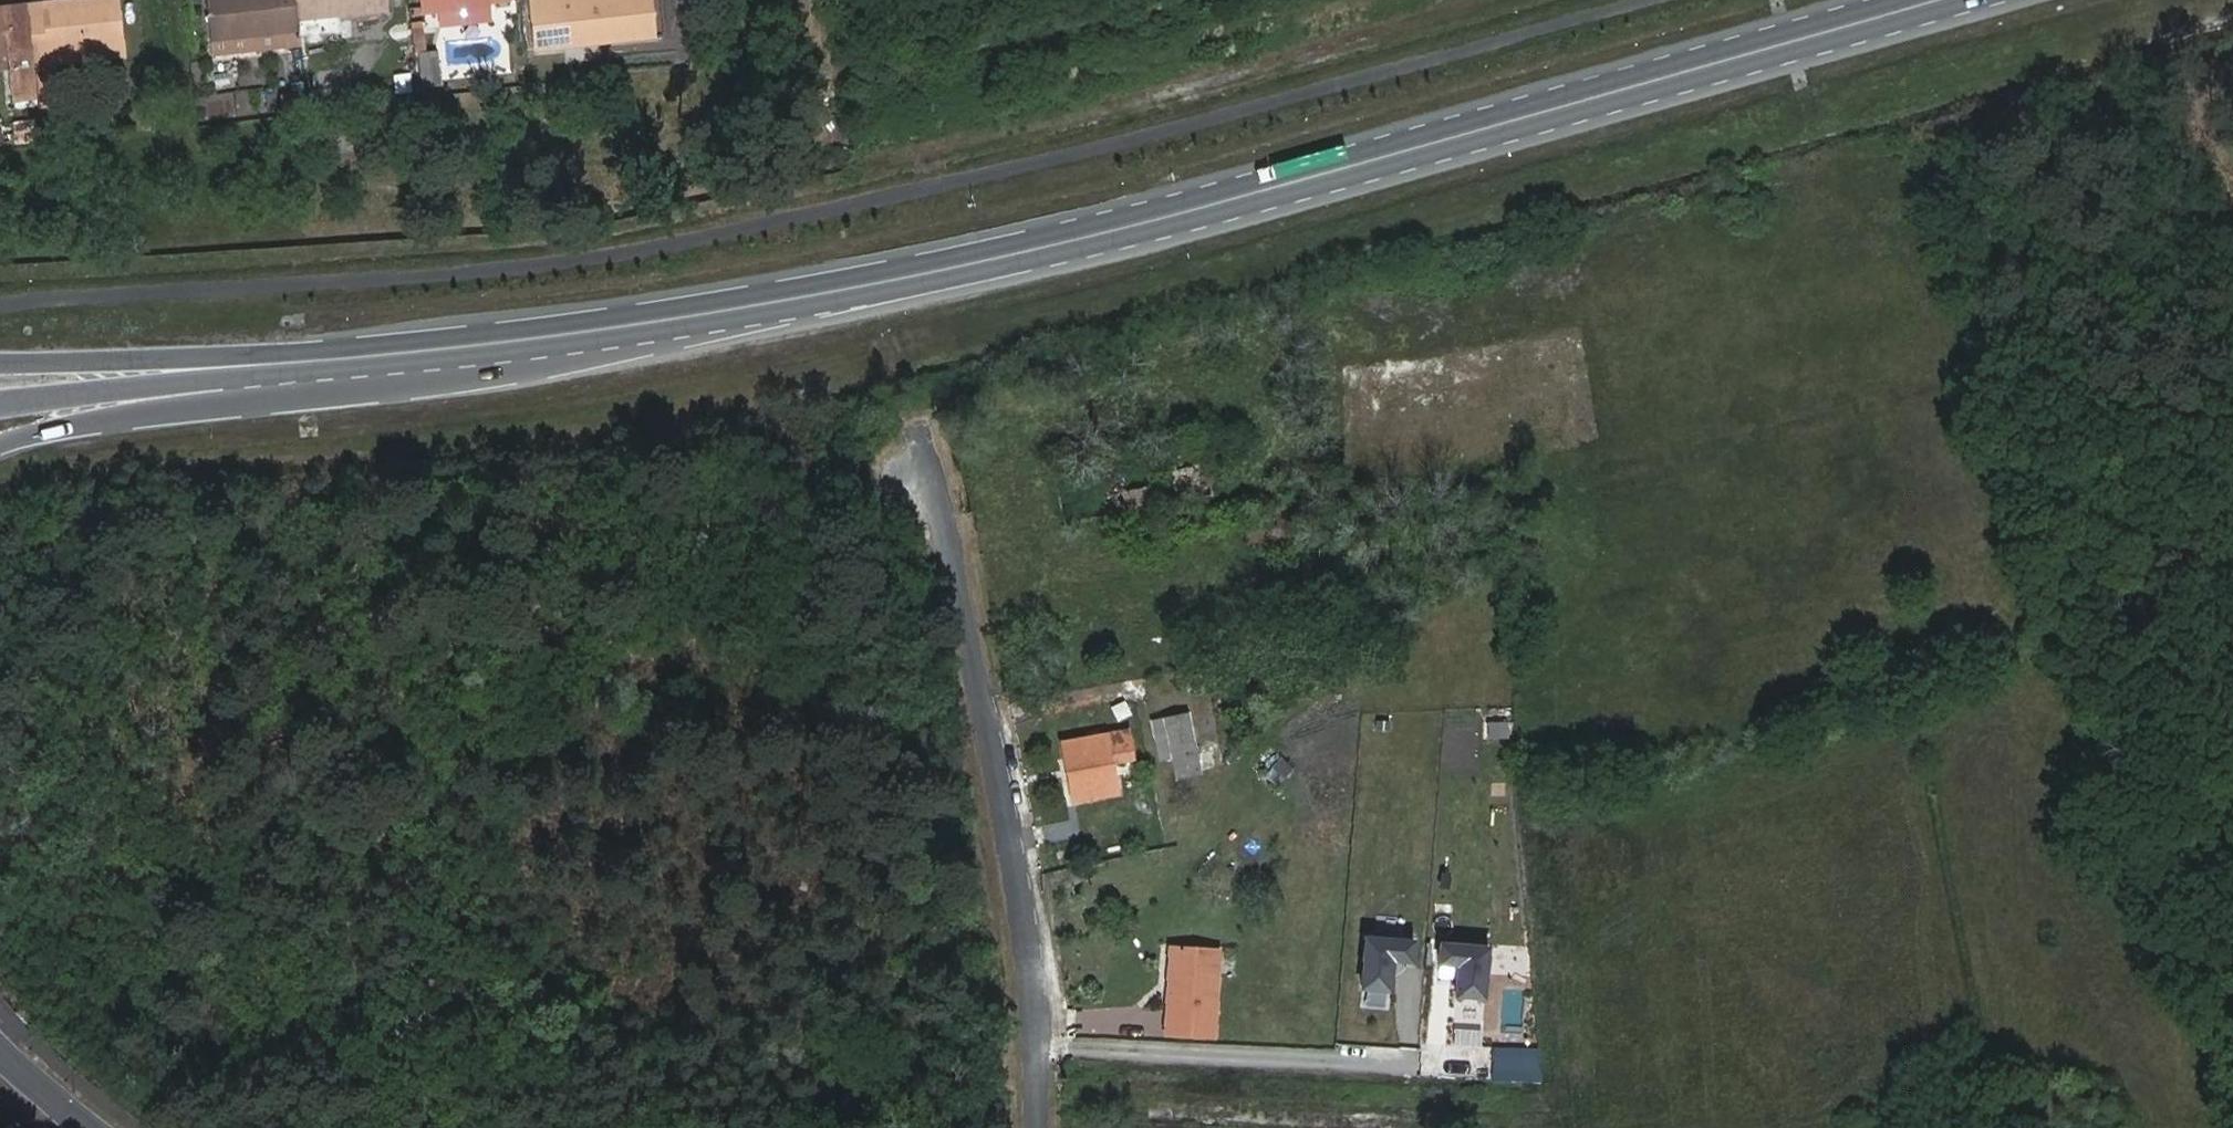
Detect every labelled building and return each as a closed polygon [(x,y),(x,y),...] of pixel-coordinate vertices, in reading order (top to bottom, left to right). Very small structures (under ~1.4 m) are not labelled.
[(28,3),(29,10),(35,70),(55,69),(54,59),(53,48),(123,39),(118,0),(59,0),(28,3)] [(301,26),(299,13),(298,0),(207,0),(212,37),(301,26)] [(299,13),(387,5),(387,0),(298,0),(299,13)] [(424,9),(492,1),(492,0),(423,0),(424,9)] [(536,43),(655,31),(652,0),(532,0),(536,43)] [(37,91),(35,70),(29,10),(11,11),(0,12),(0,53),(14,51),(16,65),(13,65),(17,94),(37,91)] [(124,51),(123,39),(53,48),(54,59),(124,51)] [(423,88),(444,85),(439,52),(418,55),(423,88)] [(395,74),(397,94),(414,92),(412,72),(395,74)] [(1043,471),(1053,525),(1204,500),(1194,445),(1043,471)] [(1151,725),(1158,760),(1171,757),(1175,778),(1199,773),(1186,716),(1151,725)] [(1134,761),(1127,731),(1060,742),(1072,803),(1118,796),(1111,765),(1134,761)] [(1384,992),(1386,961),(1405,963),(1407,943),(1359,939),(1355,990),(1384,992)] [(1478,999),(1482,949),(1434,945),(1432,965),(1451,966),(1449,997),(1478,999)] [(1168,950),(1164,1036),(1213,1038),(1217,953),(1168,950)] [(1502,1053),(1469,1052),(1468,1080),(1501,1081),(1502,1053)]
